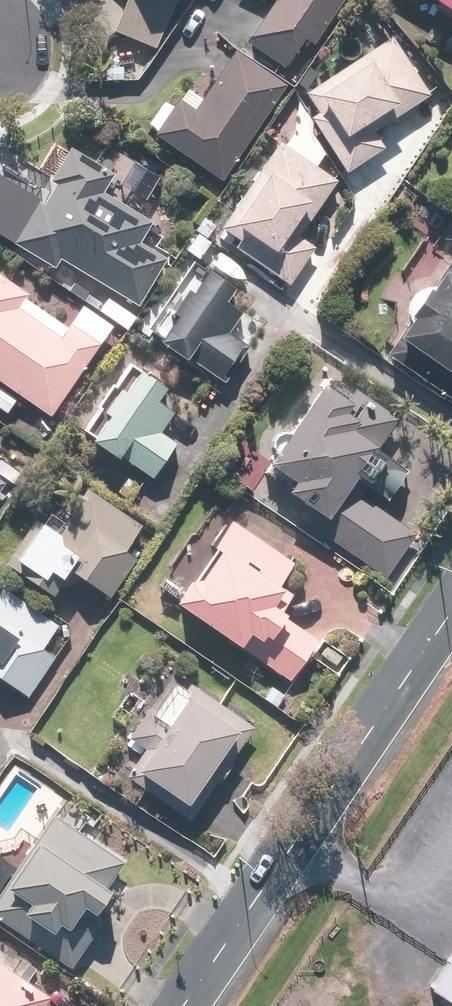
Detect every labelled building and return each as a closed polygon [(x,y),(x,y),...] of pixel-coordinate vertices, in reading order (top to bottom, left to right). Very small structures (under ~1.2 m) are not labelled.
[(118,36),(161,50),(181,1),(179,0),(130,0),(118,36)] [(344,0),(278,0),(252,38),(296,69),(344,0)] [(444,4),(451,10),(451,0),(447,0),(444,4)] [(435,96),(397,37),(303,95),(351,173),(388,151),(375,129),(412,106),(414,109),(435,96)] [(226,179),(288,87),(237,53),(206,99),(191,89),(160,135),(226,179)] [(289,146),(283,142),(230,226),(245,235),(237,248),(294,284),(318,246),(305,237),(341,179),(321,166),(331,149),(300,129),(289,146)] [(126,141),(109,168),(120,174),(116,180),(150,200),(161,182),(149,175),(158,160),(126,141)] [(109,168),(75,146),(54,181),(57,183),(20,243),(59,267),(65,258),(141,305),(170,258),(145,243),(157,222),(108,193),(116,180),(120,174),(109,168)] [(224,252),(213,267),(238,285),(249,269),(224,252)] [(198,292),(194,289),(178,311),(185,316),(169,339),(227,380),(251,347),(233,334),(249,312),(232,299),(241,287),(238,285),(215,268),(198,292)] [(439,287),(426,289),(416,298),(412,309),(414,322),(393,352),(451,394),(451,268),(439,287)] [(54,415),(116,324),(86,304),(72,325),(31,297),(34,293),(0,270),(0,379),(54,415)] [(140,369),(132,363),(85,429),(155,480),(181,444),(163,432),(177,413),(163,403),(175,386),(144,364),(140,369)] [(355,397),(333,382),(276,465),(297,479),(291,488),(329,514),(319,529),(389,576),(418,534),(355,492),(365,478),(396,499),(415,472),(381,449),(403,416),(361,389),(355,397)] [(12,414),(21,401),(0,387),(0,406),(12,414)] [(8,480),(0,475),(0,493),(8,480)] [(148,523),(87,485),(63,523),(43,510),(9,564),(57,594),(62,585),(71,590),(81,575),(116,597),(142,556),(131,549),(148,523)] [(218,550),(182,599),(294,680),(324,638),(292,614),(293,612),(285,606),(297,590),(286,582),(299,564),(233,516),(212,546),(218,550)] [(7,676),(3,681),(27,699),(62,655),(49,645),(64,627),(8,583),(4,588),(0,584),(0,671),(7,676)] [(128,776),(194,820),(256,727),(176,673),(128,744),(143,754),(139,760),(132,756),(125,766),(132,770),(128,776)] [(0,898),(0,914),(75,969),(96,940),(78,927),(93,906),(109,918),(128,892),(117,883),(132,862),(63,811),(0,898)] [(56,995),(0,958),(0,1005),(49,1005),(56,995)] [(438,986),(451,995),(451,964),(438,986)]
